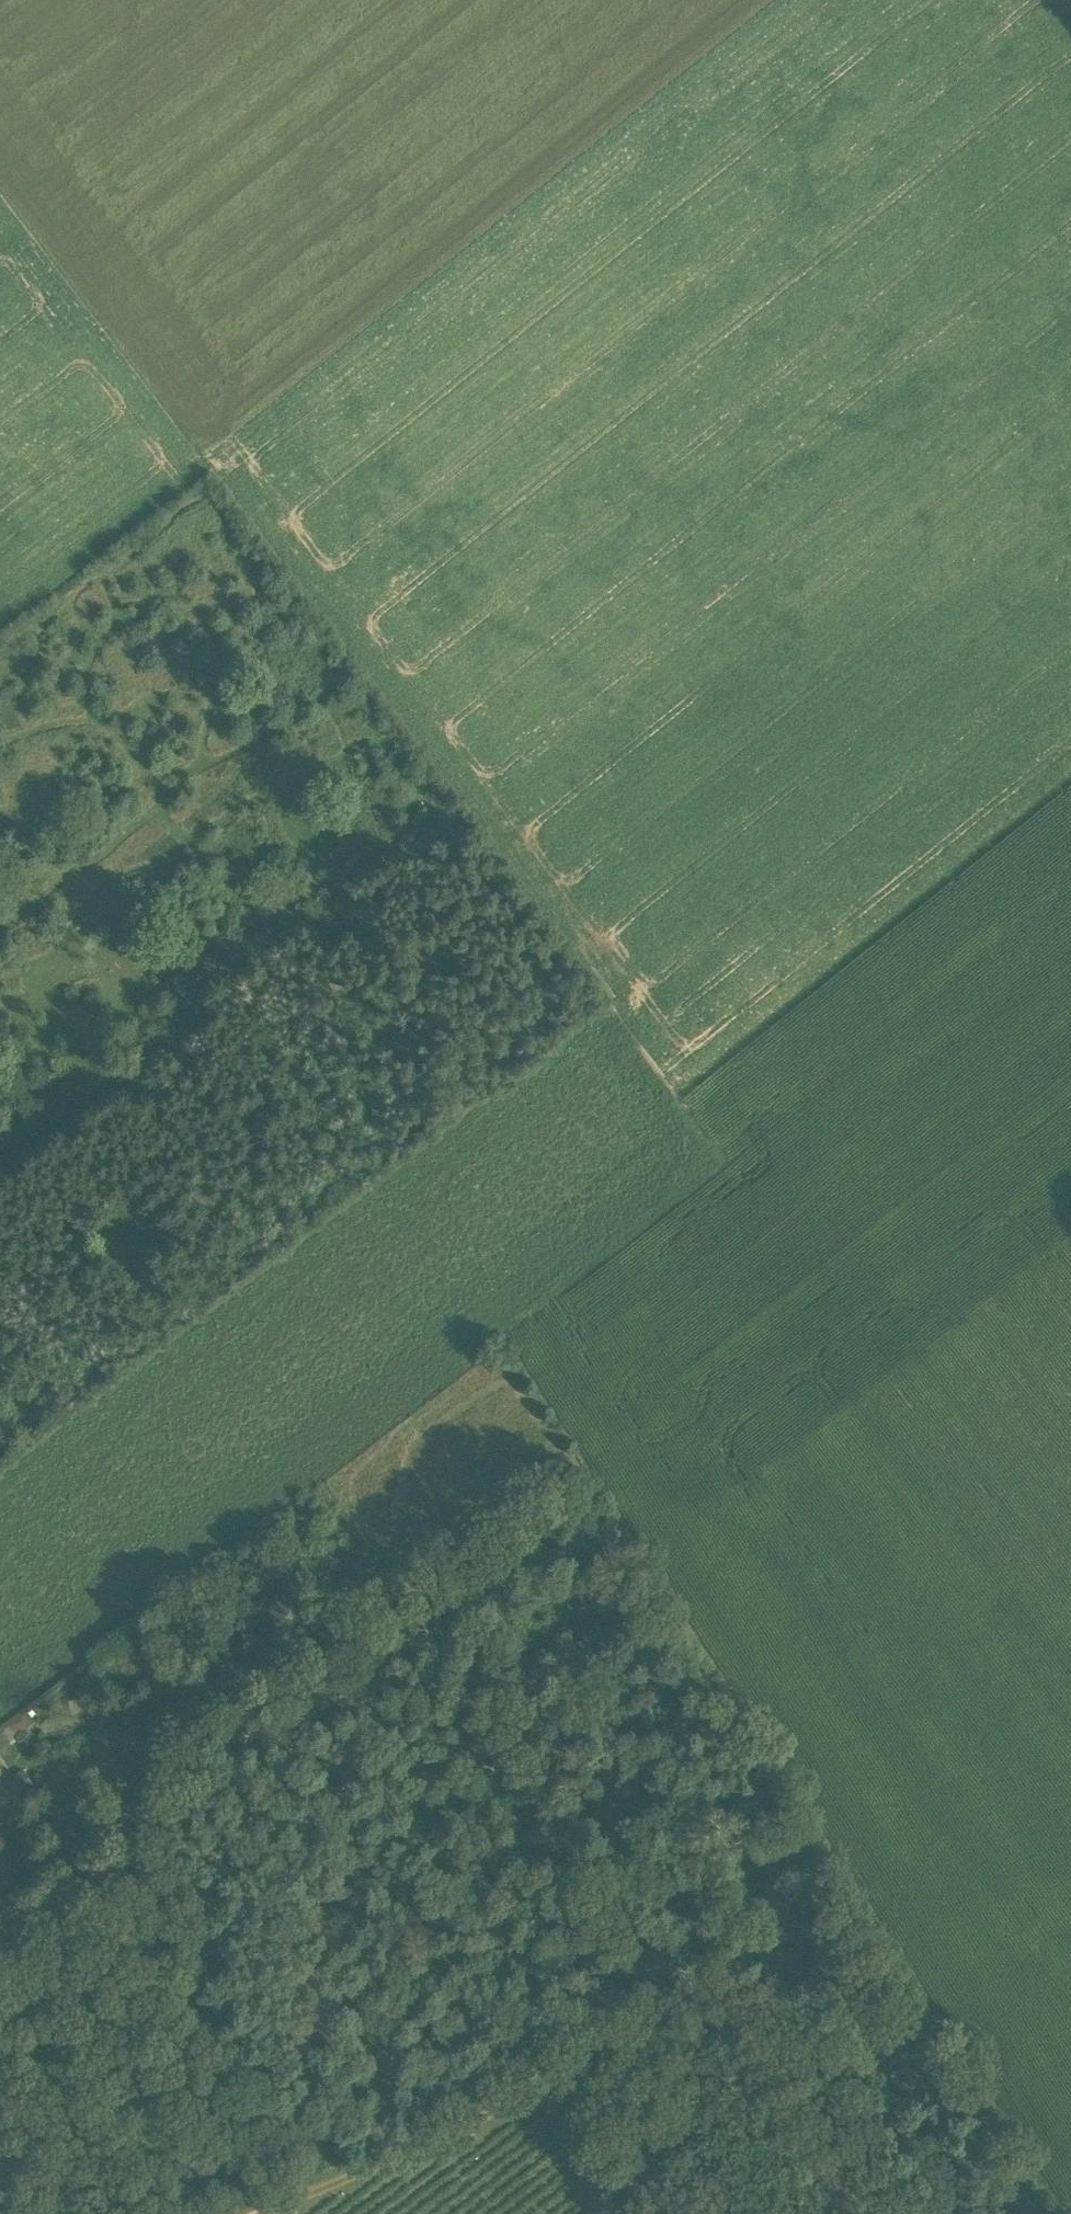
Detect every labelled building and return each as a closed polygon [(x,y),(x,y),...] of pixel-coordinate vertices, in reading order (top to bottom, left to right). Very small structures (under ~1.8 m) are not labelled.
[(72,1715),(86,1711),(83,1698),(68,1701),(72,1715)] [(16,1736),(8,1727),(0,1733),(0,1749),(16,1736)] [(21,1795),(33,1785),(22,1771),(10,1780),(21,1795)]
